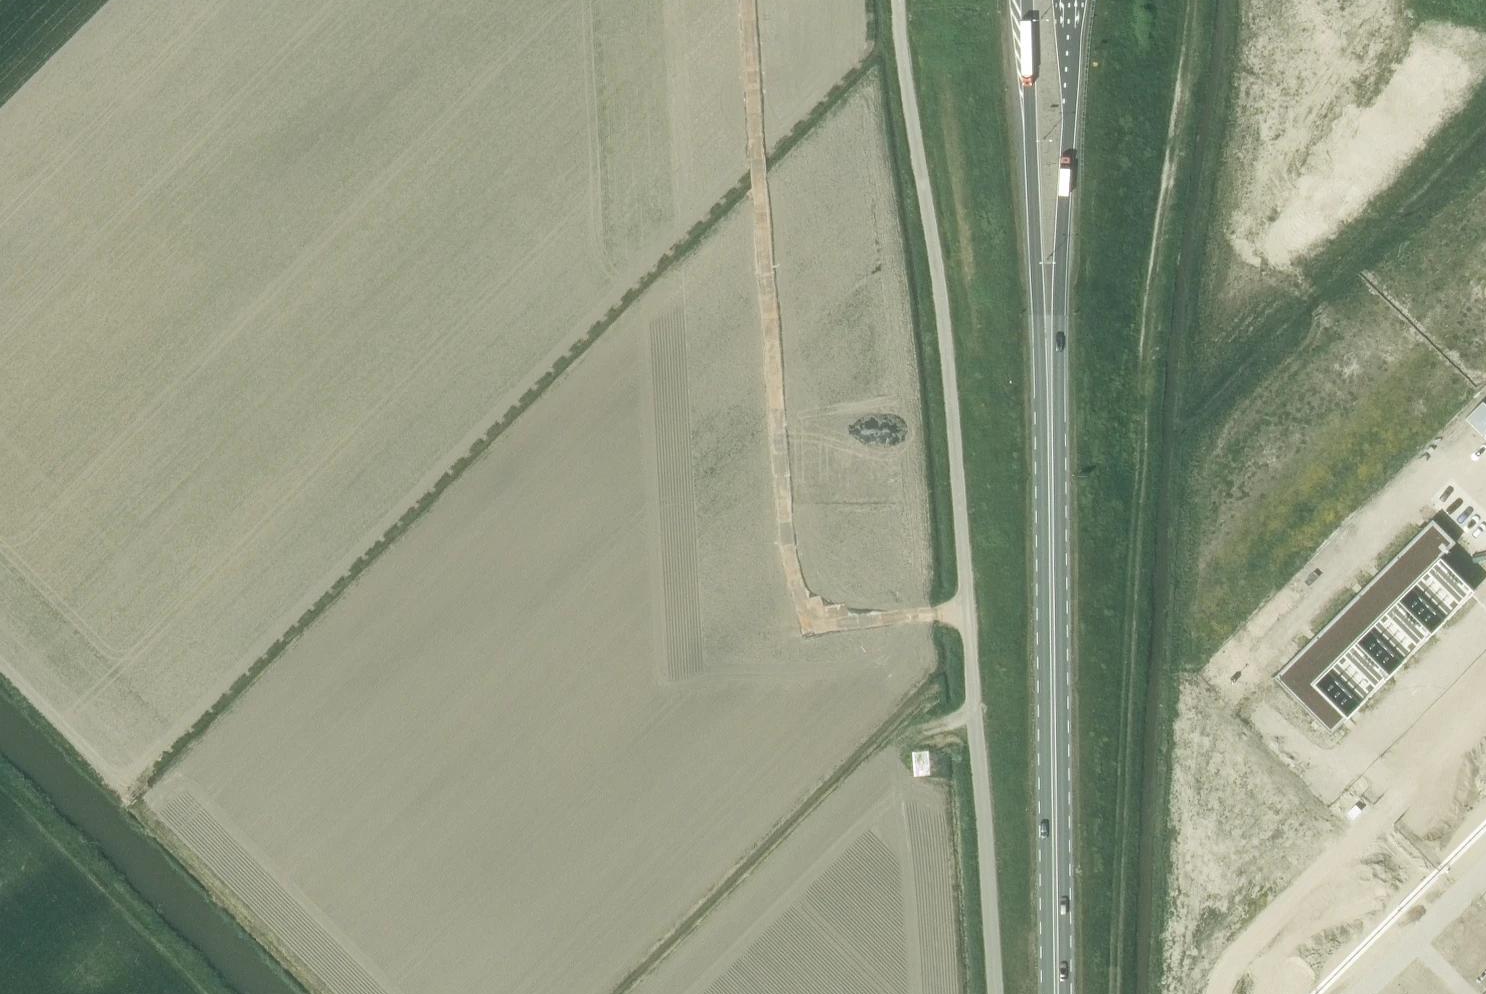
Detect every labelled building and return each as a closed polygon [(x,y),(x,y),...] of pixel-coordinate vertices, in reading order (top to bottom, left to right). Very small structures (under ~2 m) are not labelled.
[(1433,519),(1275,677),(1332,733),(1475,590),(1442,557),(1456,542),(1433,519)]
